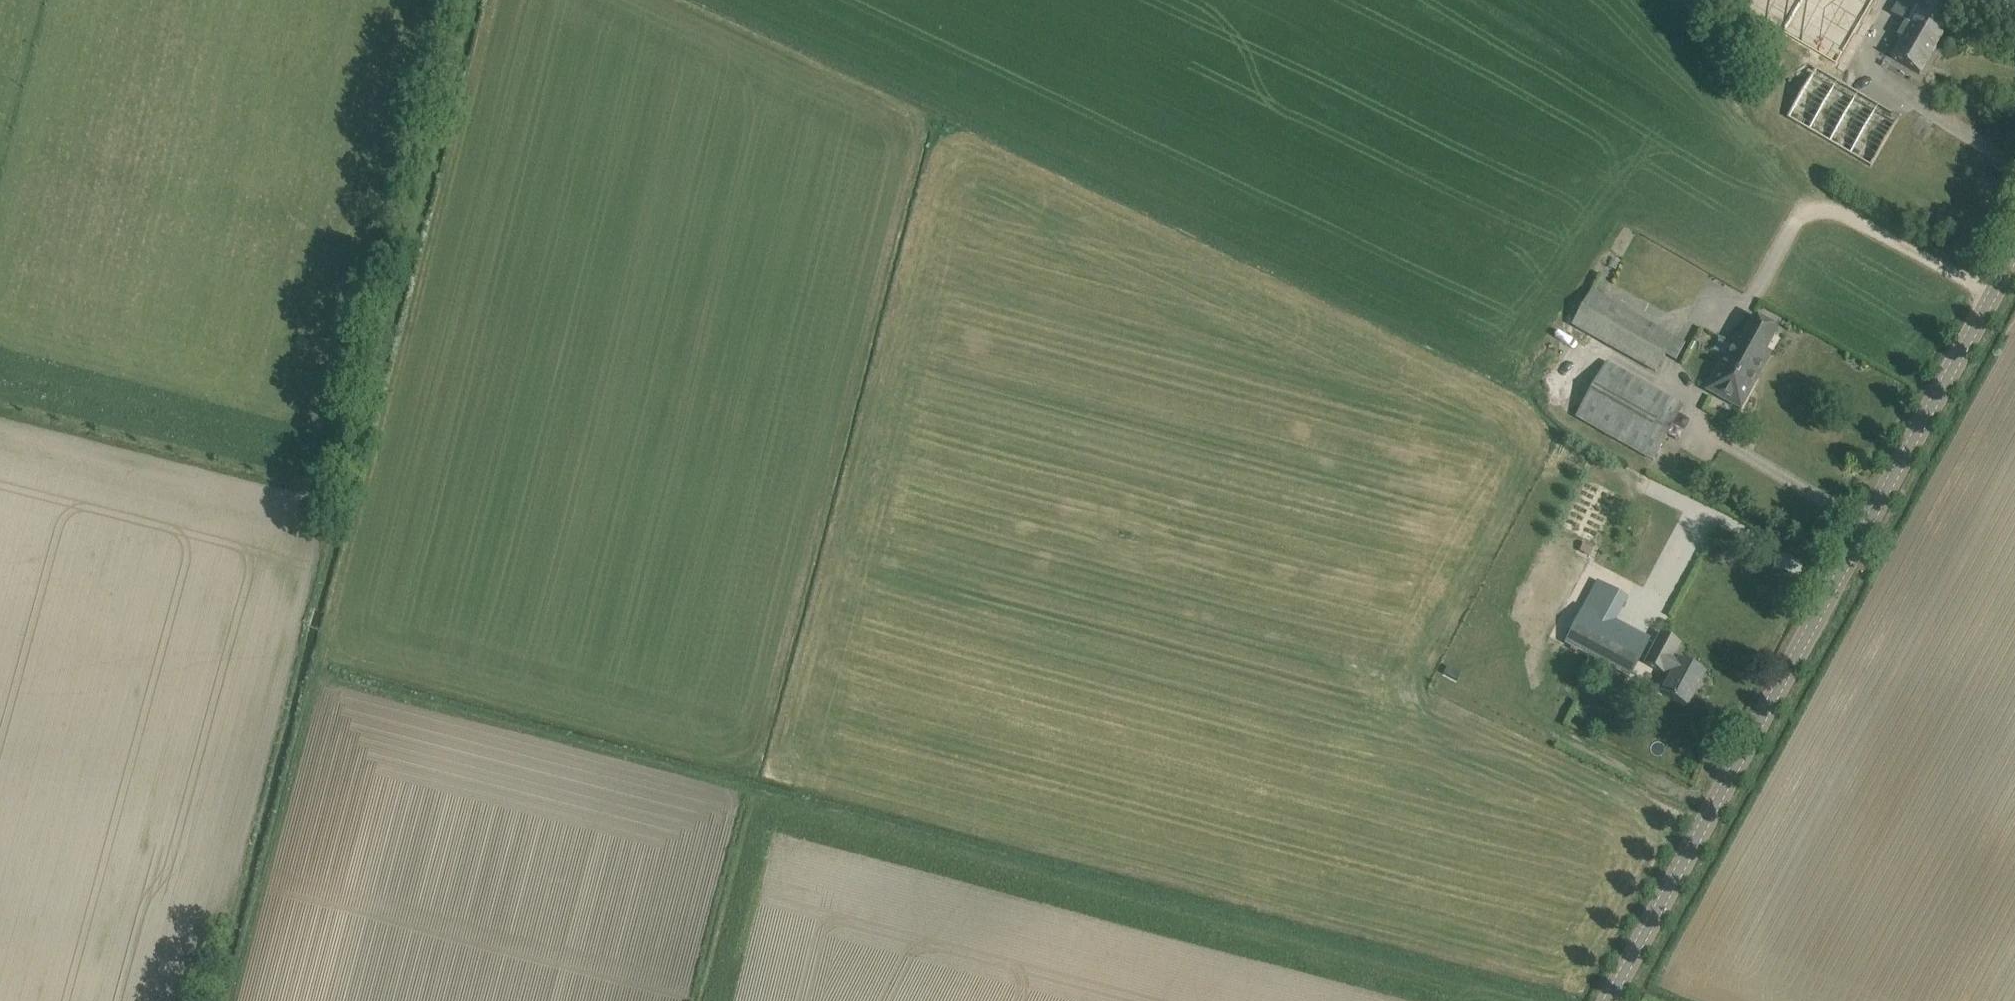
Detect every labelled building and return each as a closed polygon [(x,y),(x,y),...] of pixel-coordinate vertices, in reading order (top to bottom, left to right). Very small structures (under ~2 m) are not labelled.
[(1833,6),(1808,51),(1844,72),(1879,12),(1860,0),(1823,0),(1833,6)] [(1891,58),(1919,75),(1963,0),(1899,0),(1891,13),(1911,24),(1891,58)] [(1786,120),(1870,169),(1901,116),(1817,68),(1786,120)] [(1675,361),(1685,344),(1592,290),(1572,325),(1655,372),(1665,354),(1675,361)] [(1747,383),(1776,331),(1753,318),(1729,361),(1724,358),(1706,390),(1740,409),(1753,386),(1747,383)] [(1575,417),(1652,461),(1683,407),(1606,363),(1575,417)] [(1597,582),(1583,608),(1613,624),(1627,598),(1597,582)] [(1581,606),(1563,640),(1630,676),(1648,642),(1613,624),(1583,608),(1581,606)] [(1662,694),(1687,707),(1704,675),(1672,658),(1679,645),(1661,636),(1646,664),(1664,673),(1665,671),(1672,675),(1662,694)]
